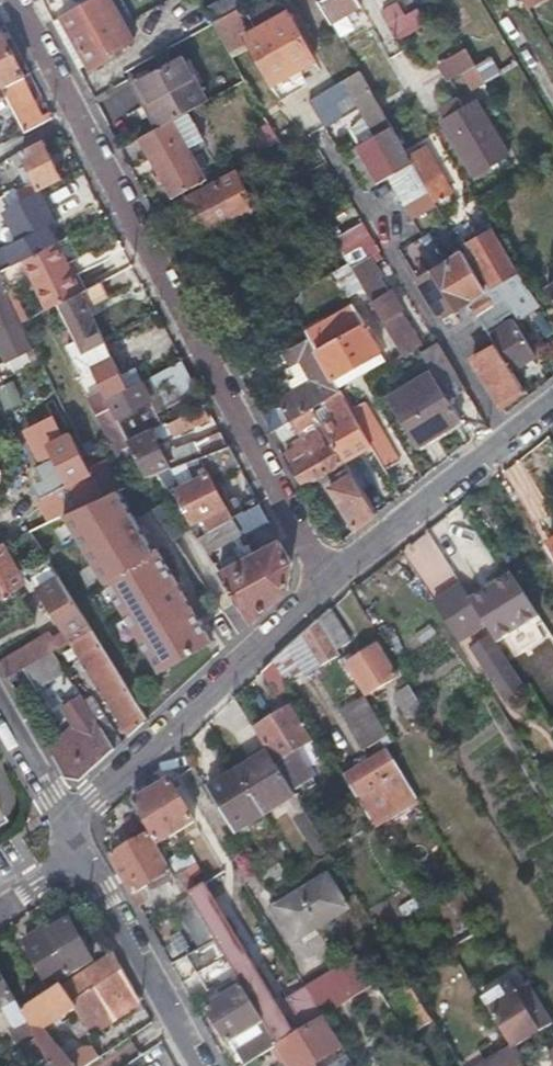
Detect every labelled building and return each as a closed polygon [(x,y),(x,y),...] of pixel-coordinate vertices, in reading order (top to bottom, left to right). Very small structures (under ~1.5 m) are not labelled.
[(98,63),(109,57),(108,55),(130,42),(107,0),(92,0),(58,18),(86,69),(98,63)] [(234,0),(220,0),(202,10),(210,23),(238,7),(234,0)] [(355,0),(314,0),(327,23),(358,5),(355,0)] [(393,2),(376,12),(393,40),(423,22),(414,8),(401,16),(393,2)] [(270,84),(291,72),(311,60),(284,14),(244,37),(270,84)] [(340,44),(343,42),(346,40),(340,32),(335,35),(340,44)] [(20,76),(21,76),(0,36),(0,84),(1,85),(20,76)] [(436,65),(445,81),(460,72),(473,65),(464,49),(436,65)] [(488,56),(473,65),(483,83),(499,74),(488,56)] [(176,58),(155,70),(135,81),(151,109),(144,113),(153,129),(200,101),(176,58)] [(483,83),(473,65),(460,72),(471,90),(483,83)] [(357,72),(333,87),(308,101),(322,125),(336,117),(329,103),(347,92),(372,134),(352,146),(376,185),(386,179),(409,219),(436,204),(435,202),(412,164),(395,173),(393,170),(409,160),(357,72)] [(20,76),(1,85),(7,96),(16,113),(25,131),(51,116),(48,111),(40,115),(20,76)] [(128,85),(144,113),(151,109),(135,81),(128,85)] [(440,120),(471,172),(506,152),(475,100),(461,108),(457,103),(447,109),(450,114),(440,120)] [(138,138),(153,167),(170,196),(203,178),(172,120),(138,138)] [(32,177),(23,182),(14,186),(21,198),(60,177),(41,139),(19,151),(32,177)] [(410,162),(412,164),(435,202),(445,196),(421,155),(410,162)] [(184,200),(194,217),(203,235),(254,208),(236,173),(184,200)] [(332,238),(341,254),(369,238),(360,223),(332,238)] [(13,263),(50,244),(54,242),(45,225),(4,246),(13,263)] [(490,286),(503,278),(516,270),(491,229),(465,244),(490,286)] [(341,254),(347,264),(349,267),(367,257),(377,252),(369,238),(341,254)] [(13,263),(4,246),(2,243),(0,244),(0,270),(13,263)] [(50,244),(13,263),(0,270),(0,283),(4,291),(38,273),(54,303),(75,292),(50,244)] [(414,279),(426,298),(437,317),(476,294),(478,297),(469,302),(482,325),(512,307),(505,295),(494,302),(464,251),(414,279)] [(400,357),(408,352),(416,348),(419,345),(400,311),(401,309),(390,290),(388,292),(367,257),(349,267),(360,288),(400,357)] [(346,296),(360,288),(349,267),(347,264),(332,272),(346,296)] [(98,281),(75,292),(54,303),(80,352),(102,341),(83,306),(105,294),(98,281)] [(4,291),(1,292),(0,291),(0,351),(5,362),(31,349),(4,291)] [(304,332),(308,339),(331,379),(378,352),(352,306),(304,332)] [(486,331),(493,343),(510,371),(534,357),(510,318),(486,331)] [(310,380),(297,388),(309,410),(338,393),(331,379),(308,339),(283,353),(290,365),(299,359),(310,380)] [(435,381),(443,376),(451,372),(434,343),(428,347),(423,339),(420,342),(424,349),(418,352),(430,371),(435,381)] [(118,373),(102,341),(80,352),(71,356),(87,385),(95,381),(104,399),(126,387),(118,373)] [(510,371),(493,343),(470,356),(498,405),(521,390),(510,371)] [(31,349),(5,362),(9,370),(36,358),(31,349)] [(299,359),(290,365),(296,376),(290,379),(295,389),(297,388),(310,380),(299,359)] [(175,377),(169,365),(148,376),(154,389),(175,377)] [(124,370),(118,373),(126,387),(132,385),(124,370)] [(458,420),(435,381),(430,371),(388,396),(416,445),(458,420)] [(23,402),(13,379),(0,385),(0,395),(6,409),(23,402)] [(132,385),(126,387),(104,399),(110,409),(113,416),(142,400),(133,384),(132,385)] [(289,422),(293,420),(309,410),(297,388),(295,389),(280,397),(274,401),(287,424),(289,422)] [(164,423),(167,430),(171,436),(207,420),(200,407),(164,423)] [(121,429),(113,416),(110,409),(96,416),(114,448),(127,441),(121,429)] [(298,487),(321,472),(340,460),(320,427),(309,410),(293,420),(289,422),(297,434),(312,425),(316,432),(304,439),(307,444),(287,456),(296,472),(291,475),(298,487)] [(348,411),(320,427),(340,460),(367,445),(353,419),(348,411)] [(367,411),(353,419),(367,445),(382,472),(396,463),(367,411)] [(139,420),(121,429),(127,441),(145,432),(139,420)] [(149,430),(145,432),(127,441),(146,478),(155,475),(159,473),(169,469),(149,430)] [(198,458),(199,458),(228,447),(220,433),(191,443),(198,458)] [(86,471),(76,453),(66,434),(46,445),(51,456),(32,467),(39,480),(51,473),(57,470),(60,474),(64,482),(73,478),(75,483),(91,475),(89,470),(86,471)] [(169,469),(159,473),(190,524),(197,520),(223,505),(210,478),(237,464),(228,447),(199,458),(207,472),(181,486),(171,469),(169,469)] [(340,460),(321,472),(328,486),(329,485),(354,530),(373,515),(340,460)] [(190,524),(159,473),(155,475),(157,478),(173,504),(187,526),(190,524)] [(64,512),(86,501),(100,495),(91,475),(75,483),(73,478),(64,482),(53,488),(64,512)] [(211,640),(182,594),(153,547),(151,548),(119,496),(126,492),(123,487),(102,494),(100,495),(86,501),(64,512),(62,513),(160,671),(211,640)] [(198,537),(200,541),(214,563),(234,552),(227,538),(240,530),(243,535),(267,521),(258,504),(205,533),(198,537)] [(451,518),(430,529),(446,558),(467,547),(451,518)] [(205,533),(197,520),(190,524),(198,537),(205,533)] [(49,536),(40,523),(27,529),(40,550),(47,547),(42,539),(49,536)] [(426,534),(401,549),(421,582),(446,567),(426,534)] [(219,572),(242,609),(250,623),(285,591),(289,561),(278,540),(219,572)] [(214,563),(200,541),(186,549),(202,575),(216,567),(214,563)] [(22,584),(19,578),(0,542),(0,597),(22,584)] [(47,547),(40,550),(47,561),(56,576),(70,597),(79,591),(50,545),(47,547)] [(33,570),(42,585),(56,576),(47,561),(33,570)] [(22,584),(27,593),(35,588),(42,585),(33,570),(19,578),(22,584)] [(64,634),(85,622),(76,607),(70,597),(56,576),(42,585),(35,588),(64,634)] [(536,620),(522,599),(509,578),(467,604),(481,627),(493,646),(536,620)] [(467,604),(457,587),(429,604),(453,644),(481,627),(467,604)] [(85,622),(91,631),(146,718),(160,706),(152,693),(147,696),(134,675),(132,676),(100,623),(98,624),(83,602),(76,607),(85,622)] [(250,623),(242,609),(224,621),(234,638),(250,623)] [(317,623),(335,653),(349,645),(329,613),(317,623)] [(338,658),(335,653),(317,623),(272,664),(287,688),(338,658)] [(146,718),(91,631),(69,642),(128,735),(146,718)] [(51,638),(1,654),(7,673),(27,667),(33,688),(63,678),(51,638)] [(518,692),(484,638),(466,649),(500,704),(518,692)] [(364,695),(379,686),(393,677),(375,647),(346,665),(364,695)] [(288,690),(287,688),(272,664),(260,675),(274,698),(288,690)] [(392,695),(398,704),(404,714),(409,710),(413,716),(421,711),(406,686),(392,695)] [(81,779),(113,749),(83,699),(79,694),(61,706),(73,723),(76,729),(49,752),(63,776),(81,779)] [(83,699),(113,749),(120,743),(90,695),(83,699)] [(363,698),(351,706),(338,714),(362,752),(387,737),(363,698)] [(253,730),(264,748),(275,765),(310,744),(289,708),(253,730)] [(46,746),(49,752),(76,729),(73,723),(46,746)] [(343,778),(349,787),(355,797),(383,780),(399,770),(387,751),(343,778)] [(234,772),(262,818),(294,798),(266,753),(234,772)] [(234,834),(262,818),(234,772),(206,789),(234,834)] [(391,794),(383,780),(355,797),(363,810),(391,794)] [(155,845),(174,834),(192,823),(168,781),(131,803),(155,845)] [(130,895),(149,885),(168,874),(147,836),(109,857),(130,895)] [(360,867),(364,874),(379,865),(376,861),(370,864),(369,862),(360,867)] [(275,910),(286,927),(296,943),(348,911),(327,878),(275,910)] [(234,975),(241,987),(276,1046),(293,1036),(203,885),(186,895),(198,916),(213,940),(234,975)] [(189,922),(198,916),(186,895),(182,889),(169,896),(172,902),(175,900),(189,922)] [(66,913),(38,929),(42,936),(26,946),(47,985),(92,960),(66,913)] [(169,960),(191,951),(181,927),(159,936),(169,960)] [(42,936),(38,929),(22,938),(26,946),(42,936)] [(206,992),(234,975),(213,940),(199,948),(185,957),(206,992)] [(357,957),(362,965),(368,974),(380,966),(392,985),(406,977),(383,941),(357,957)] [(101,1057),(93,1045),(86,1044),(69,1055),(51,1023),(78,1005),(96,1032),(141,1002),(113,951),(21,1010),(35,1036),(46,1055),(52,1065),(87,1065),(101,1057)] [(350,959),(306,987),(325,1016),(369,987),(350,959)] [(14,997),(0,971),(0,1005),(14,997)] [(509,982),(480,999),(498,1027),(503,1037),(511,1049),(552,1024),(527,983),(514,991),(509,982)] [(411,985),(402,991),(393,996),(417,1035),(435,1023),(411,985)] [(276,1046),(241,987),(225,997),(222,992),(205,1003),(229,1043),(230,1042),(256,1027),(263,1037),(237,1053),(244,1065),(276,1046)] [(288,1065),(315,1065),(340,1050),(319,1020),(315,1022),(318,1027),(280,1051),(288,1065)] [(230,1042),(237,1053),(263,1037),(256,1027),(230,1042)] [(30,1064),(46,1055),(35,1036),(20,1045),(30,1064)] [(462,1065),(521,1065),(511,1049),(503,1037),(460,1064),(462,1065)] [(348,1057),(332,1065),(354,1065),(348,1057)]
